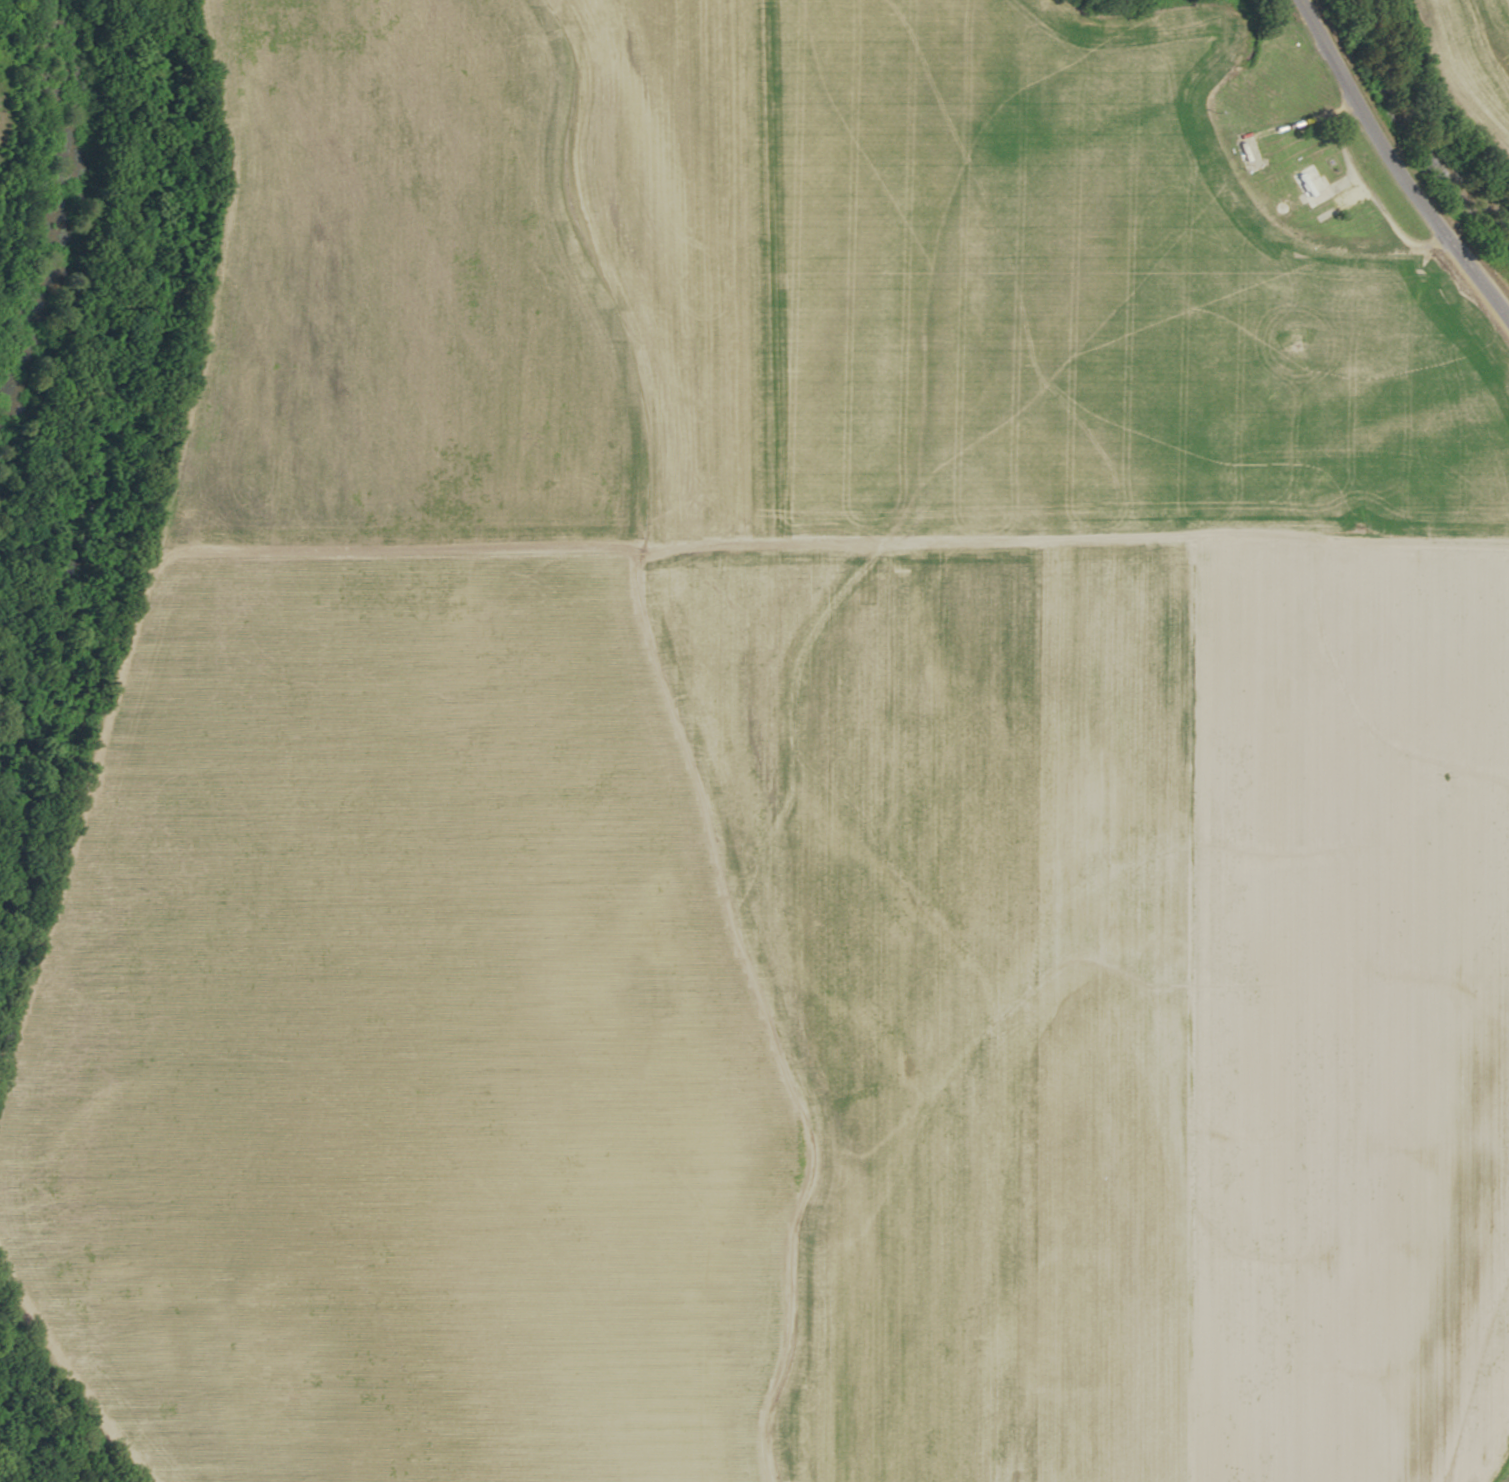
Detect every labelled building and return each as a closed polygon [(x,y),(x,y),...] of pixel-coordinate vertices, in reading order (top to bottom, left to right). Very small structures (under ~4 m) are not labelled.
[(1241,157),(1247,174),(1265,168),(1259,151),(1241,157)] [(1309,207),(1330,195),(1311,163),(1290,174),(1309,207)]
